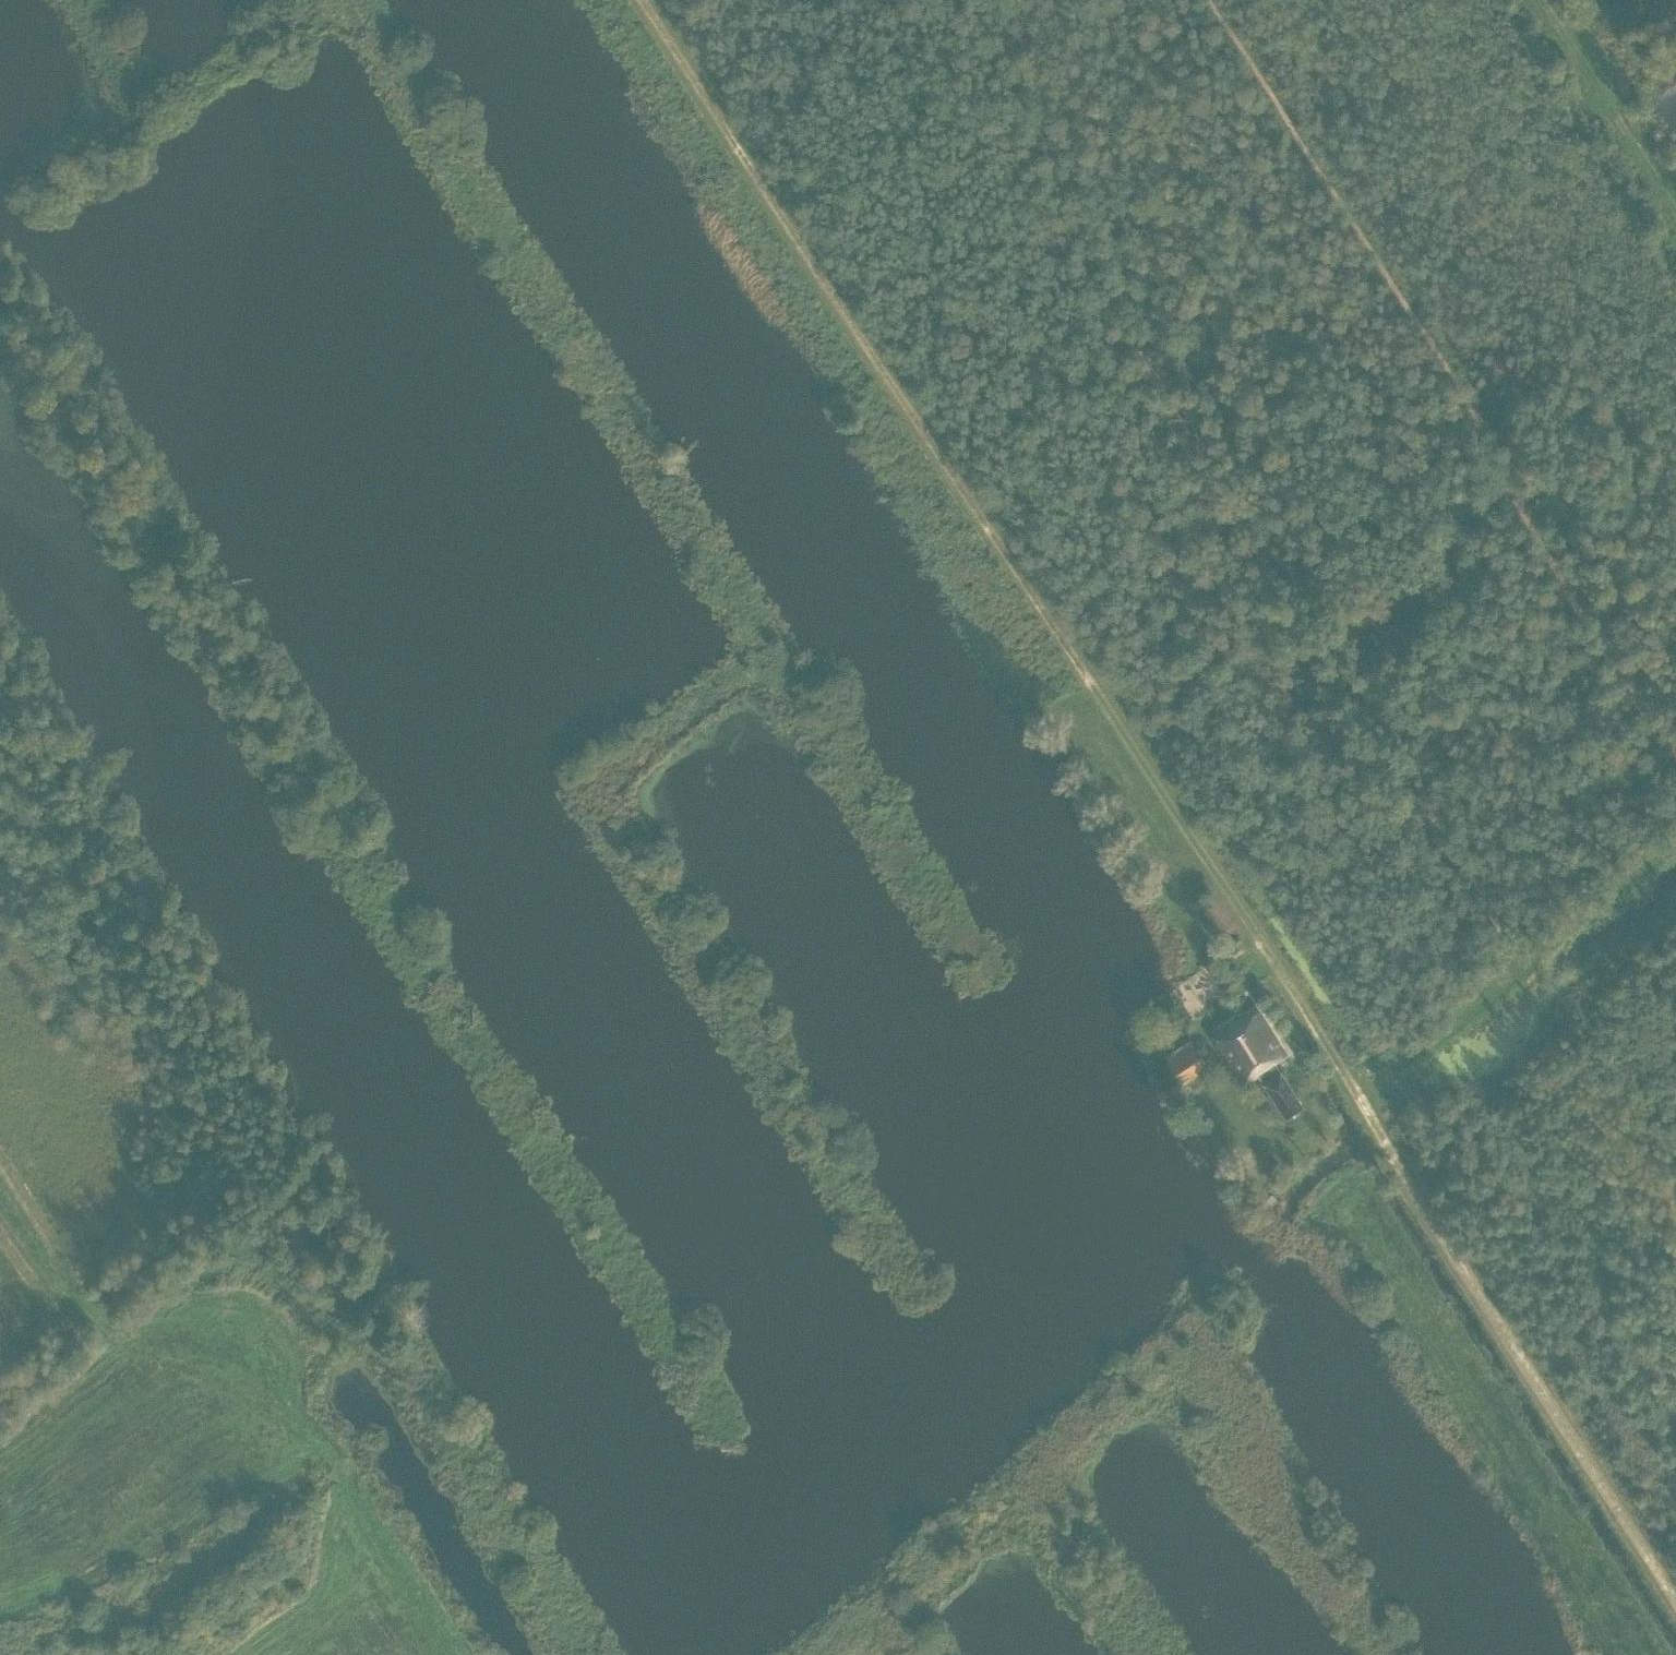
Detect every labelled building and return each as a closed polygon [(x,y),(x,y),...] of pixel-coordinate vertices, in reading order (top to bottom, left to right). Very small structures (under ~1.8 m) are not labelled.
[(1259,1074),(1287,1116),(1304,1105),(1276,1063),(1289,1054),(1259,1008),(1214,1038),(1244,1084),(1259,1074)] [(1166,1057),(1184,1084),(1209,1067),(1191,1040),(1166,1057)] [(1255,1210),(1260,1217),(1279,1201),(1274,1194),(1255,1210)]
